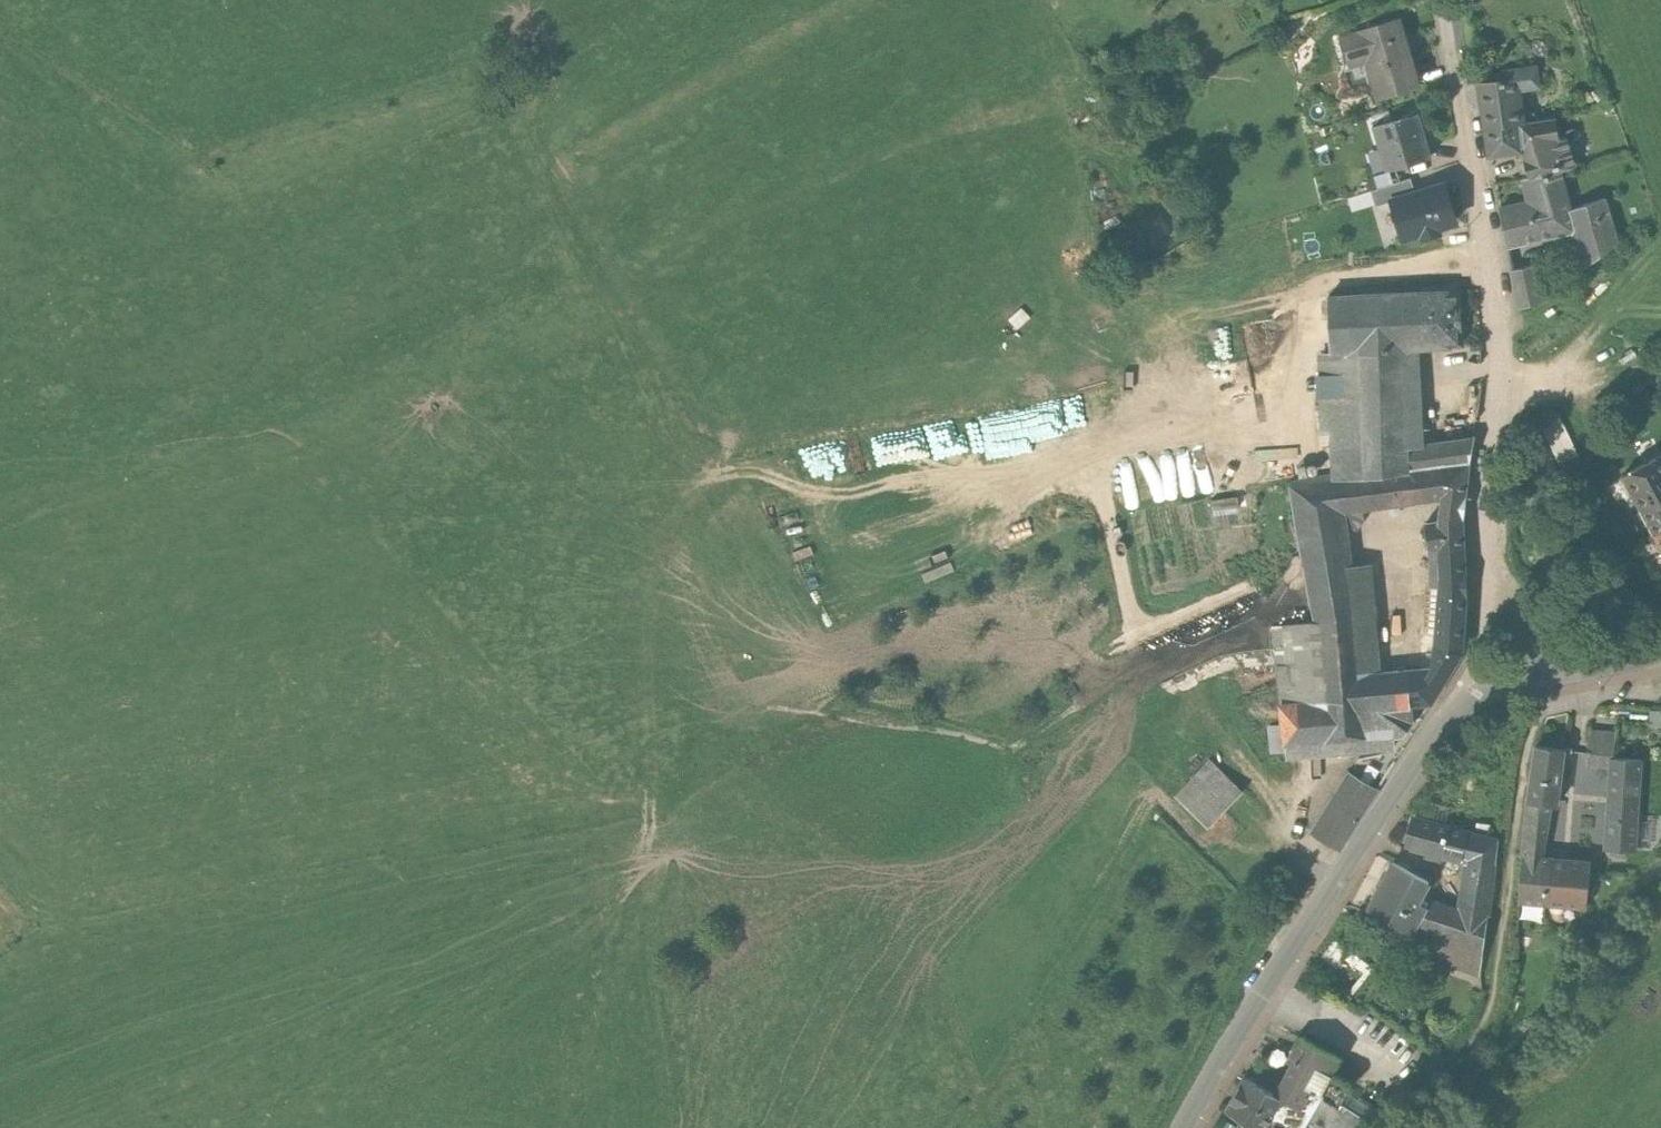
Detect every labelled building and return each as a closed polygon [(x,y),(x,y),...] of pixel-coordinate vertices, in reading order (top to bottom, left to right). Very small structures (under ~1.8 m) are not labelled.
[(1400,20),(1341,37),(1350,66),(1367,61),(1378,99),(1419,87),(1400,20)] [(1490,159),(1525,154),(1526,126),(1521,93),(1540,90),(1538,68),(1506,72),(1508,84),(1479,86),(1490,159)] [(1431,111),(1391,122),(1404,170),(1445,159),(1431,111)] [(1526,126),(1525,154),(1532,179),(1561,172),(1576,168),(1570,145),(1560,144),(1558,123),(1526,126)] [(1561,172),(1532,179),(1525,180),(1530,205),(1502,211),(1509,247),(1577,232),(1571,210),(1561,172)] [(1391,199),(1401,239),(1461,224),(1451,184),(1391,199)] [(1604,200),(1571,210),(1577,232),(1586,268),(1617,243),(1604,200)] [(1542,304),(1534,270),(1514,275),(1522,309),(1542,304)] [(1459,292),(1326,299),(1329,352),(1401,348),(1462,346),(1459,292)] [(1329,352),(1318,353),(1322,431),(1334,431),(1336,474),(1337,480),(1359,477),(1359,479),(1468,464),(1474,440),(1406,448),(1401,348),(1329,352)] [(1639,508),(1660,495),(1660,456),(1622,477),(1639,508)] [(1468,464),(1359,479),(1359,477),(1337,480),(1336,474),(1289,484),(1314,624),(1272,628),(1281,725),(1268,727),(1270,753),(1284,752),(1284,747),(1403,735),(1411,722),(1410,706),(1431,704),(1454,667),(1462,652),(1467,584),(1462,520),(1468,464)] [(1654,536),(1660,533),(1660,495),(1639,508),(1654,536)] [(1344,512),(1345,530),(1356,529),(1362,521),(1360,509),(1344,512)] [(1647,711),(1647,729),(1660,729),(1660,711),(1647,711)] [(1613,743),(1588,742),(1587,767),(1610,769),(1611,759),(1613,760),(1613,743)] [(1565,750),(1535,747),(1527,800),(1551,805),(1556,806),(1565,750)] [(1358,759),(1311,835),(1339,851),(1394,763),(1379,754),(1358,759)] [(1638,761),(1613,760),(1611,759),(1610,769),(1605,856),(1612,856),(1613,850),(1632,851),(1634,820),(1638,761)] [(1209,761),(1175,796),(1209,828),(1243,792),(1209,761)] [(1551,805),(1527,800),(1519,901),(1585,908),(1590,864),(1541,859),(1551,805)] [(1429,900),(1426,907),(1414,929),(1412,934),(1410,933),(1405,952),(1424,957),(1425,956),(1481,973),(1496,840),(1413,820),(1392,841),(1465,859),(1459,910),(1429,900)] [(1651,821),(1634,820),(1632,851),(1649,852),(1651,821)] [(1429,882),(1393,863),(1368,911),(1410,933),(1412,934),(1414,929),(1426,907),(1418,902),(1429,882)] [(1373,969),(1350,953),(1344,962),(1360,973),(1342,998),(1349,1003),(1373,969)] [(1277,1096),(1243,1077),(1225,1112),(1254,1127),(1373,1127),(1339,1107),(1350,1085),(1331,1075),(1340,1057),(1306,1039),(1300,1036),(1292,1051),(1298,1054),(1277,1096)]
